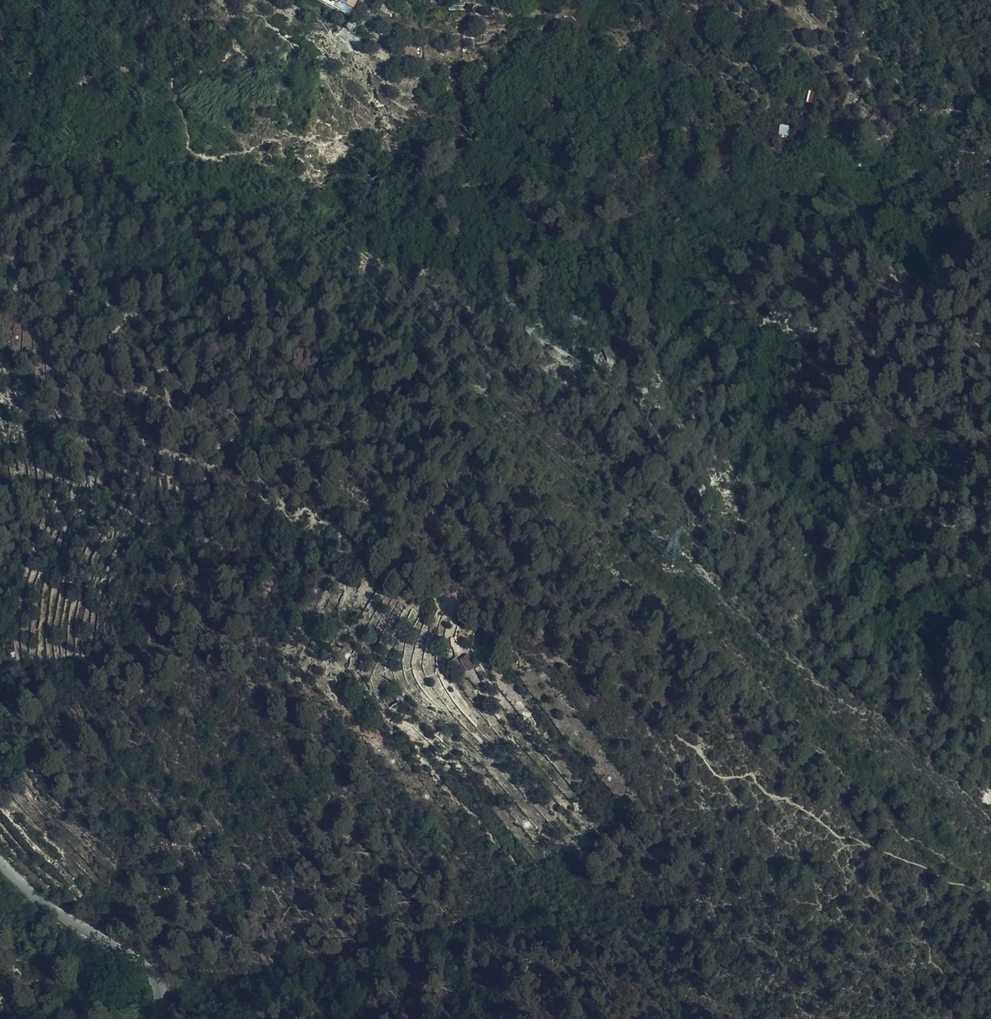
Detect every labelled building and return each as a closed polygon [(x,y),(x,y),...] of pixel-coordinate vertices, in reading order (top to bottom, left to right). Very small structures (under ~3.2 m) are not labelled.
[(353,9),(357,0),(345,0),(343,4),(353,9)] [(466,655),(459,660),(468,672),(475,667),(466,655)] [(387,701),(398,694),(391,682),(380,688),(387,701)]
